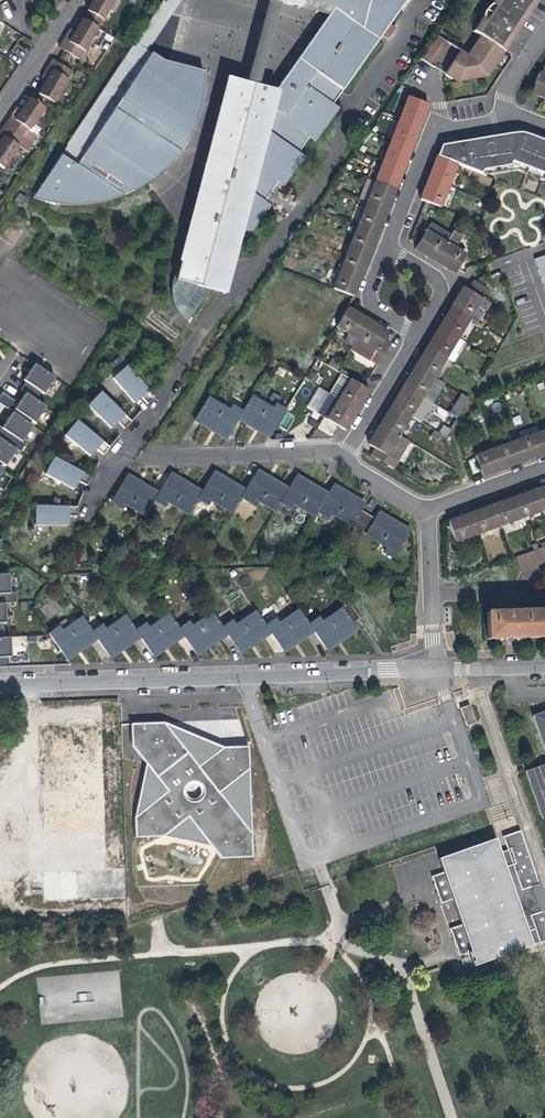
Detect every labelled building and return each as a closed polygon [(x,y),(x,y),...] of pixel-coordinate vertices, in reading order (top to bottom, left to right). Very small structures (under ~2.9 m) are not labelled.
[(90,5),(82,19),(98,28),(114,0),(93,0),(90,5)] [(139,33),(133,43),(144,50),(177,0),(161,0),(139,33)] [(327,14),(274,90),(257,86),(241,145),(247,149),(186,237),(177,270),(173,276),(172,282),(171,289),(171,295),(172,302),(174,307),(176,310),(180,315),(183,319),(188,323),(210,291),(231,261),(245,241),(238,235),(262,202),(269,207),(280,191),(273,186),(297,153),(303,157),(314,142),(308,138),(331,105),(337,108),(404,0),(313,0),(331,8),(327,14)] [(327,14),(331,8),(313,0),(270,0),(327,14)] [(482,35),(506,50),(509,46),(517,33),(528,17),(539,0),(495,0),(475,30),(482,35)] [(79,60),(98,28),(82,19),(75,30),(69,30),(68,33),(66,35),(71,38),(63,50),(79,60)] [(437,33),(421,56),(433,65),(449,42),(437,33)] [(59,47),(63,50),(71,38),(66,35),(59,47)] [(506,50),(482,35),(469,56),(462,51),(446,74),(454,79),(456,76),(459,78),(463,77),(464,81),(484,77),(483,73),(486,73),(489,69),(493,71),(498,62),(506,50)] [(144,50),(133,43),(65,145),(66,146),(31,199),(59,205),(91,205),(121,197),(141,187),(163,170),(189,134),(201,91),(202,71),(159,60),(144,50)] [(52,60),(44,71),(49,74),(56,62),(52,60)] [(72,72),(56,62),(49,74),(44,71),(43,74),(42,76),(43,80),(45,81),(38,93),(54,102),(72,72)] [(539,74),(531,93),(539,97),(544,99),(544,76),(539,74)] [(241,145),(257,86),(226,78),(186,237),(247,149),(241,145)] [(14,110),(13,113),(17,115),(9,128),(24,138),(44,108),(28,97),(22,108),(16,108),(14,110)] [(408,97),(333,289),(353,296),(358,285),(366,264),(374,245),(382,222),(389,205),(398,183),(407,158),(415,138),(423,118),(428,105),(408,97)] [(4,125),(9,128),(17,115),(13,113),(4,125)] [(1,139),(9,128),(4,125),(0,132),(0,138),(1,139)] [(24,138),(9,128),(1,139),(0,138),(0,167),(3,169),(24,138)] [(437,156),(457,164),(486,176),(488,175),(517,169),(544,180),(544,141),(532,136),(521,133),(441,146),(437,156)] [(420,199),(440,207),(457,164),(437,156),(433,167),(425,187),(420,199)] [(18,193),(15,201),(23,205),(27,196),(18,193)] [(425,256),(435,262),(451,235),(431,223),(415,250),(425,256)] [(453,231),(451,235),(435,262),(444,267),(455,274),(466,255),(455,249),(463,236),(453,231)] [(536,257),(544,287),(544,255),(536,257)] [(223,294),(231,261),(210,291),(223,294)] [(457,298),(451,308),(469,319),(477,324),(490,303),(483,299),(488,290),(474,281),(468,291),(468,290),(463,288),(457,298)] [(337,327),(357,339),(368,320),(359,315),(348,308),(337,327)] [(457,339),(469,319),(451,308),(445,318),(439,328),(457,339)] [(381,328),(368,320),(357,339),(350,350),(377,366),(391,343),(384,339),(388,332),(381,328)] [(445,358),(457,339),(439,328),(433,339),(427,347),(445,358)] [(434,377),(445,358),(427,347),(422,356),(416,367),(434,377)] [(329,366),(337,371),(340,365),(332,361),(329,366)] [(54,378),(34,364),(28,372),(23,379),(26,383),(21,390),(34,399),(40,391),(44,394),(54,378)] [(112,379),(134,405),(141,399),(147,406),(155,399),(127,367),(112,379)] [(444,384),(434,377),(416,367),(410,377),(404,387),(422,397),(432,404),(444,384)] [(311,372),(308,378),(314,382),(318,376),(311,372)] [(330,394),(339,400),(354,408),(357,410),(362,402),(364,399),(361,397),(366,389),(342,374),(330,394)] [(422,397),(404,387),(398,396),(392,406),(410,416),(421,423),(432,404),(422,397)] [(369,391),(366,389),(361,397),(364,399),(369,391)] [(3,393),(0,397),(0,402),(10,410),(16,402),(3,393)] [(34,399),(25,393),(21,398),(14,408),(34,422),(45,406),(34,399)] [(125,430),(131,424),(101,393),(87,407),(111,431),(118,424),(125,430)] [(449,414),(457,419),(469,399),(461,394),(449,414)] [(252,396),(242,412),(238,419),(253,428),(256,430),(259,426),(272,433),(285,410),(276,405),(273,410),(252,396)] [(238,419),(242,412),(232,406),(229,411),(208,398),(194,421),(207,429),(213,433),(216,429),(228,436),(238,419)] [(349,416),(354,408),(339,400),(327,419),(345,430),(351,421),(353,418),(349,416)] [(399,436),(410,416),(392,406),(386,416),(381,425),(399,436)] [(353,418),(357,410),(354,408),(349,416),(353,418)] [(14,413),(9,421),(5,427),(0,424),(0,437),(6,440),(11,432),(23,439),(32,424),(14,413)] [(104,457),(110,449),(77,422),(65,437),(90,458),(96,451),(104,457)] [(399,436),(381,425),(375,435),(369,445),(374,449),(370,455),(394,469),(397,463),(396,462),(409,442),(399,436)] [(443,425),(439,433),(448,436),(451,428),(443,425)] [(269,438),(272,433),(259,426),(256,430),(269,438)] [(225,440),(228,436),(216,429),(213,433),(225,440)] [(526,461),(539,456),(544,454),(544,431),(518,441),(526,461)] [(0,439),(0,463),(5,466),(16,450),(0,439)] [(513,465),(526,461),(518,441),(475,457),(482,477),(493,473),(513,465)] [(87,488),(91,479),(54,460),(45,477),(74,492),(78,484),(87,488)] [(257,470),(254,475),(267,483),(270,478),(257,470)] [(214,471),(211,476),(224,484),(227,479),(214,471)] [(171,473),(168,478),(181,486),(184,481),(171,473)] [(127,474),(124,479),(137,487),(140,482),(127,474)] [(254,475),(245,490),(241,497),(251,504),(254,499),(275,511),(280,502),(288,489),(275,481),(270,478),(267,483),(254,475)] [(296,475),(293,480),(306,488),(309,483),(296,475)] [(211,476),(202,492),(197,499),(208,506),(211,500),(232,513),(241,497),(245,490),(232,482),(227,479),(224,484),(211,476)] [(159,493),(154,501),(164,507),(167,502),(188,515),(197,499),(202,492),(191,485),(184,481),(181,486),(168,478),(159,493)] [(154,501),(159,493),(145,485),(140,482),(137,487),(124,479),(110,502),(121,508),(124,503),(145,516),(154,501)] [(293,480),(288,489),(280,502),(290,508),(293,504),(314,517),(317,512),(328,494),(315,487),(309,483),(306,488),(293,480)] [(333,485),(331,489),(344,497),(347,493),(333,485)] [(542,511),(544,510),(544,487),(535,490),(542,511)] [(331,489),(328,494),(317,512),(327,518),(330,513),(352,526),(361,510),(365,504),(353,496),(347,493),(344,497),(331,489)] [(499,526),(542,511),(535,490),(525,494),(503,502),(492,506),(499,526)] [(456,542),(499,526),(492,506),(480,510),(459,518),(448,521),(456,542)] [(78,519),(78,510),(35,508),(35,528),(68,529),(68,519),(78,519)] [(361,510),(352,526),(365,534),(375,518),(361,510)] [(379,512),(375,518),(365,534),(386,547),(383,552),(394,559),(408,535),(395,528),(398,523),(391,519),(379,512)] [(411,531),(398,523),(395,528),(408,535),(411,531)] [(513,558),(519,573),(544,563),(544,546),(513,558)] [(0,574),(0,604),(18,602),(17,593),(11,593),(9,573),(0,574)] [(318,618),(309,624),(314,631),(324,646),(336,637),(339,642),(343,639),(358,629),(353,623),(359,618),(349,603),(321,622),(318,618)] [(275,619),(266,626),(271,633),(281,647),(293,639),(297,644),(300,641),(314,631),(309,624),(299,609),(278,624),(275,619)] [(487,612),(488,639),(512,638),(544,637),(544,610),(487,612)] [(232,621),(224,627),(228,633),(239,648),(251,640),(254,645),(256,643),(271,633),(266,626),(256,611),(235,625),(232,621)] [(189,622),(180,629),(184,635),(194,650),(206,641),(210,646),(212,644),(228,633),(224,627),(213,612),(192,627),(189,622)] [(145,624),(136,630),(141,637),(150,651),(163,642),(166,647),(168,646),(184,635),(180,629),(169,614),(148,628),(145,624)] [(93,632),(97,639),(107,654),(120,645),(123,650),(125,648),(141,637),(136,630),(126,616),(105,630),(102,626),(93,632)] [(97,639),(93,632),(82,617),(62,631),(59,627),(50,633),(65,654),(77,646),(80,651),(82,649),(97,639)] [(0,637),(0,665),(9,665),(9,656),(12,656),(11,637),(0,637)] [(328,650),(339,642),(336,637),(324,646),(328,650)] [(284,652),(297,644),(293,639),(281,647),(284,652)] [(242,653),(254,645),(251,640),(239,648),(242,653)] [(197,654),(210,646),(206,641),(194,650),(197,654)] [(154,656),(166,647),(163,642),(150,651),(154,656)] [(111,658),(123,650),(120,645),(107,654),(111,658)] [(68,659),(80,651),(77,646),(65,654),(68,659)] [(467,725),(477,721),(470,704),(460,708),(467,725)] [(166,721),(134,723),(133,746),(146,763),(136,818),(138,836),(164,835),(211,843),(224,859),(256,856),(250,748),(226,747),(166,721)] [(503,838),(508,852),(521,891),(532,888),(538,885),(519,833),(503,838)] [(527,934),(499,855),(495,842),(439,861),(443,874),(452,901),(462,926),(471,953),(475,966),(531,947),(527,934)] [(527,934),(535,931),(530,917),(541,914),(532,888),(521,891),(508,852),(499,855),(527,934)] [(441,905),(452,901),(443,874),(431,878),(441,905)] [(541,914),(530,917),(535,931),(539,944),(544,942),(544,912),(541,914)] [(459,957),(471,953),(462,926),(450,930),(459,957)]
